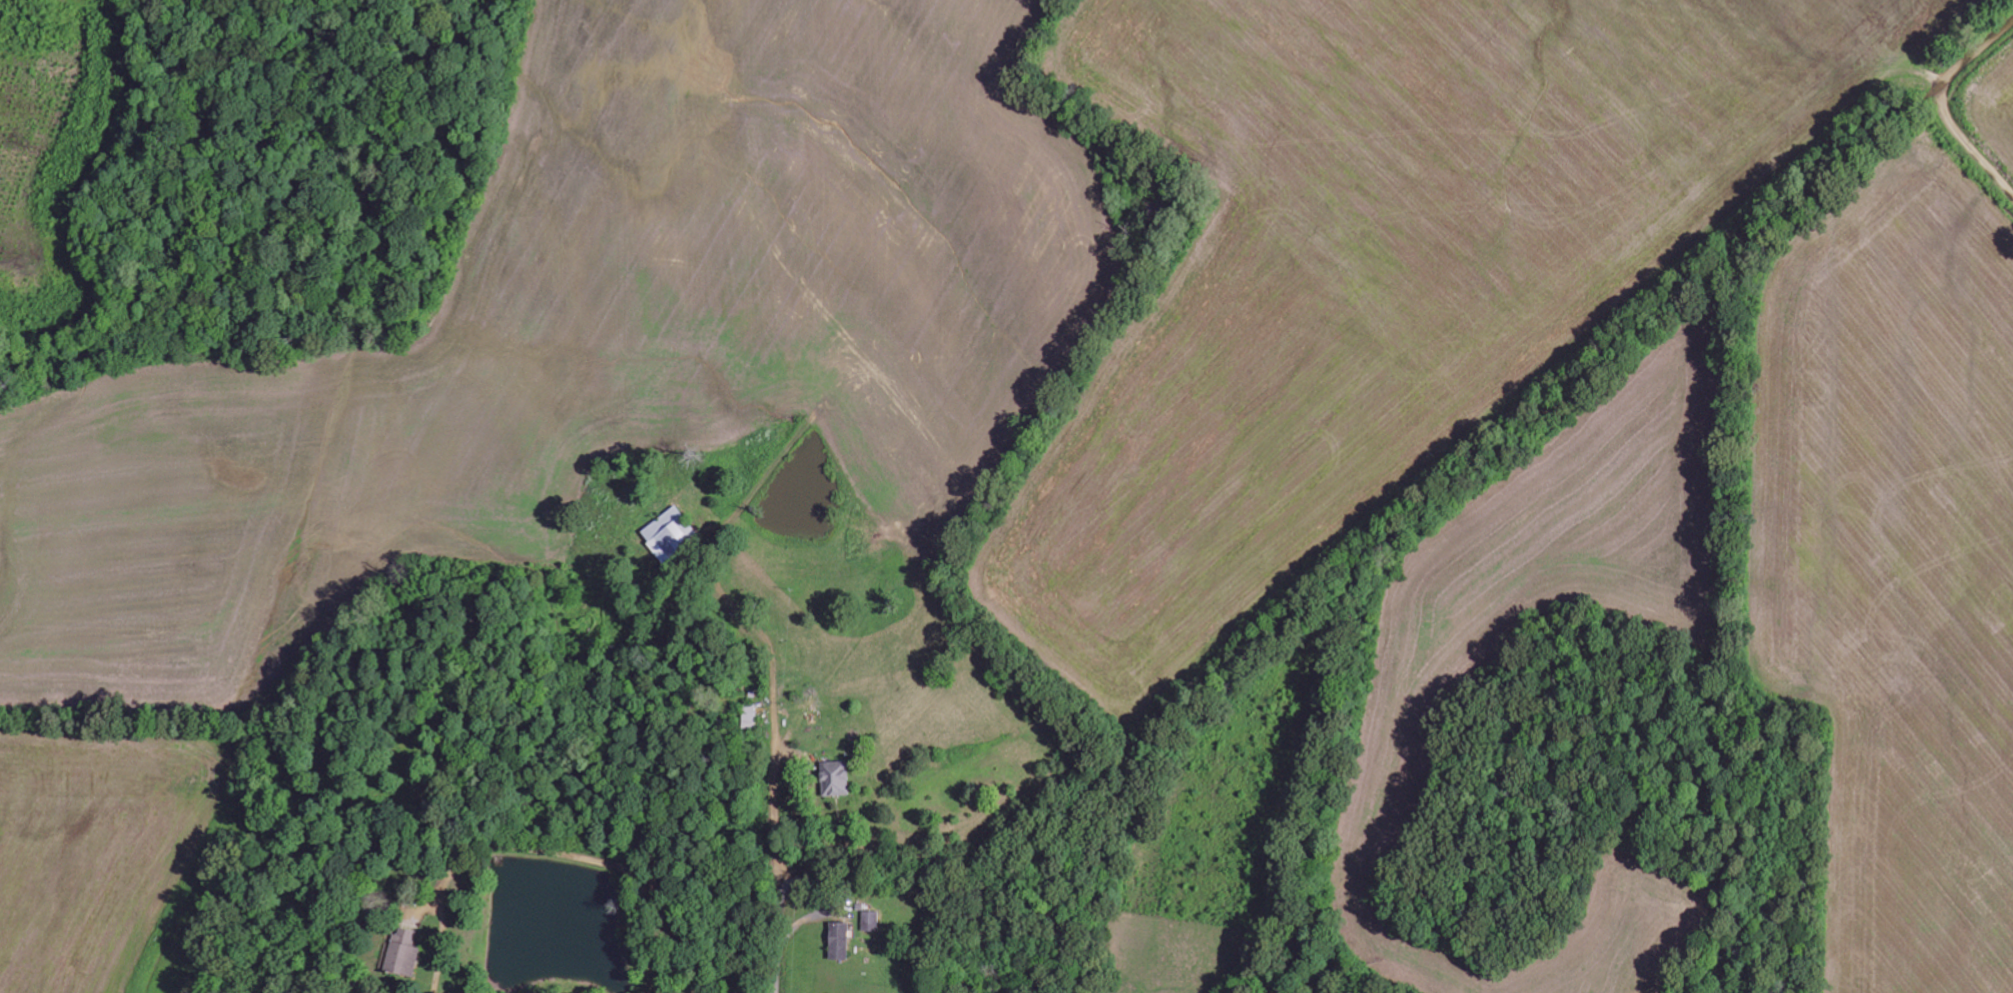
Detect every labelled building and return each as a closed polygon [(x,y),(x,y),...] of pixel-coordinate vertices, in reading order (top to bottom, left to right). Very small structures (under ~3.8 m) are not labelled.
[(641,533),(662,559),(697,532),(676,505),(641,533)] [(757,727),(756,705),(743,706),(744,727),(757,727)] [(821,796),(849,795),(847,760),(820,762),(821,796)] [(880,911),(863,911),(863,930),(880,931),(880,911)] [(829,959),(848,959),(849,922),(830,922),(829,959)] [(412,946),(416,931),(399,927),(397,934),(392,933),(383,969),(412,977),(420,948),(412,946)]
